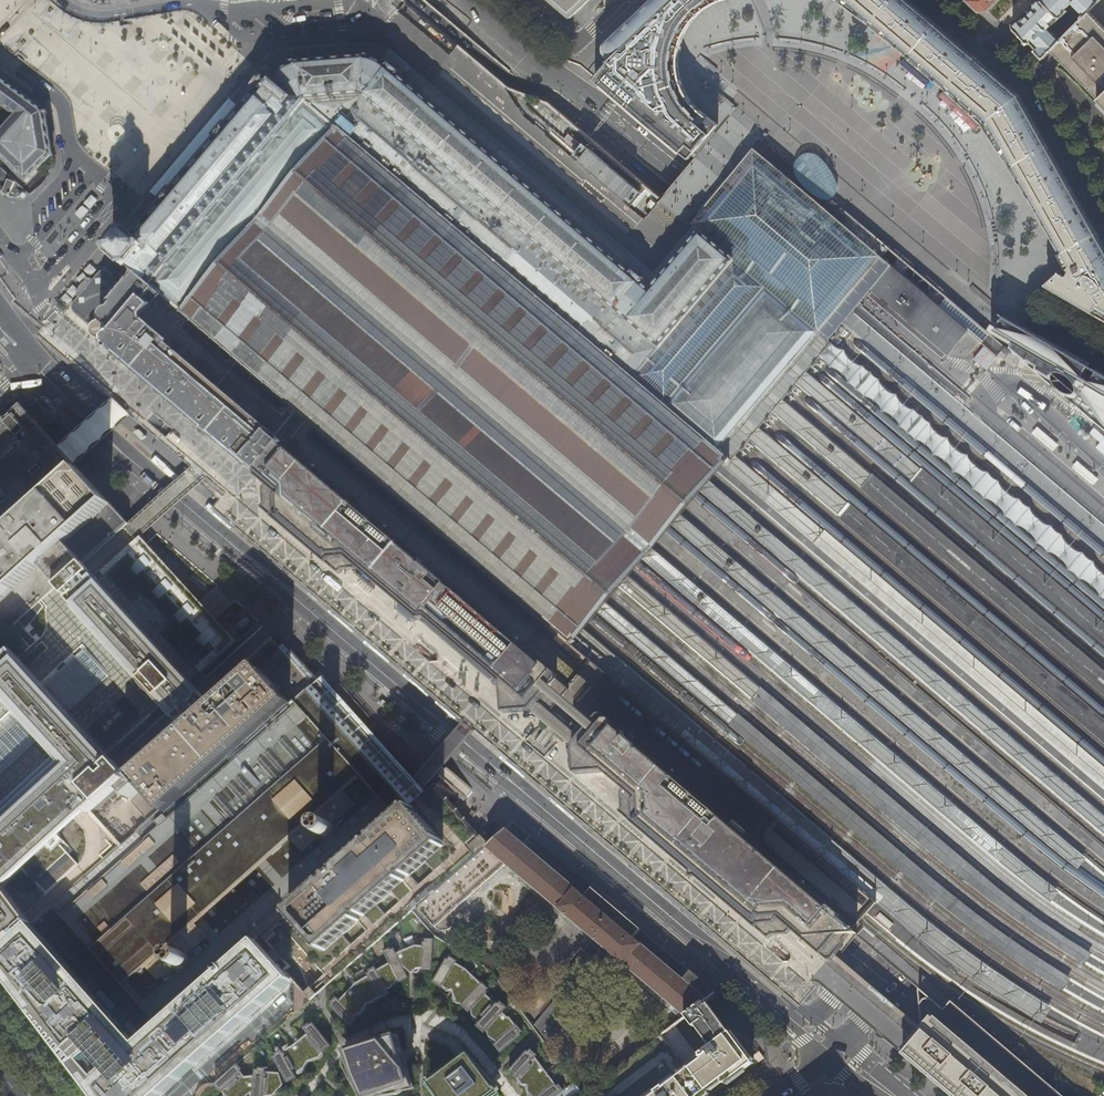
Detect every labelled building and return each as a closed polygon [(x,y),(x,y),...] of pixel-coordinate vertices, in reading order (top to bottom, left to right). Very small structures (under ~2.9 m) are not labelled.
[(561,9),(561,10),(571,18),(583,7),(590,0),(550,0),(561,9)] [(690,157),(715,131),(719,124),(701,109),(694,102),(688,93),(685,85),(681,76),(680,66),(680,58),(683,42),(685,37),(690,25),(698,16),(705,10),(720,1),(726,0),(650,0),(647,4),(632,17),(608,40),(610,42),(609,54),(607,54),(609,56),(611,58),(611,59),(611,60),(609,60),(611,61),(610,61),(610,63),(609,63),(606,66),(596,78),(622,100),(668,139),(690,157)] [(1065,266),(1067,269),(1063,272),(1056,268),(1052,275),(1047,284),(1103,317),(1103,245),(1090,220),(1081,204),(1064,173),(1053,153),(1039,129),(1030,112),(1020,95),(1014,90),(973,55),(970,52),(966,48),(953,37),(928,17),(909,0),(837,0),(848,9),(858,18),(872,28),(896,49),(937,81),(940,84),(945,88),(985,121),(1019,184),(1024,192),(1026,197),(1050,240),(1057,251),(1055,252),(1063,267),(1065,266)] [(979,13),(988,12),(1000,0),(965,0),(979,13)] [(1061,18),(1043,0),(1039,0),(1027,12),(1013,26),(1029,42),(1034,37),(1038,40),(1037,41),(1041,45),(1037,50),(1044,56),(1052,48),(1062,38),(1051,28),(1061,18)] [(1100,0),(1043,0),(1061,18),(1069,10),(1066,8),(1073,2),(1086,15),(1089,12),(1100,0)] [(1089,12),(1086,15),(1072,28),(1062,38),(1052,48),(1061,58),(1063,59),(1083,80),(1092,90),(1103,102),(1103,0),(1100,0),(1089,12)] [(241,366),(579,641),(729,461),(720,453),(718,452),(820,331),(889,248),(873,235),(844,211),(840,216),(836,221),(825,212),(802,192),(770,165),(754,151),(750,156),(746,161),(737,172),(728,183),(701,215),(694,223),(692,226),(698,231),(701,234),(652,292),(647,288),(644,286),(632,276),(627,272),(623,268),(621,267),(630,256),(577,211),(535,176),(526,168),(504,149),(482,131),(451,104),(424,90),(422,97),(419,95),(415,92),(412,89),(408,86),(405,84),(400,79),(401,77),(388,66),(387,68),(384,65),(370,59),(359,59),(359,60),(322,63),(304,64),(293,65),(293,66),(287,68),(283,72),(277,77),(272,73),(256,91),(258,92),(256,94),(251,101),(161,207),(157,212),(151,219),(142,229),(134,238),(136,240),(146,248),(127,270),(148,286),(146,289),(173,310),(241,366)] [(71,94),(81,82),(73,75),(62,87),(71,94)] [(49,113),(45,111),(0,77),(0,155),(25,180),(53,156),(47,116),(49,113)] [(796,170),(796,172),(803,179),(806,181),(808,183),(831,202),(834,200),(836,198),(838,195),(838,193),(839,190),(838,187),(834,179),(829,170),(824,164),(819,160),(815,158),(811,157),(807,157),(804,158),(801,160),(799,162),(797,165),(796,168),(796,170)] [(11,179),(6,192),(16,196),(21,183),(11,179)] [(134,238),(126,232),(117,243),(108,253),(118,262),(122,265),(127,270),(137,259),(146,248),(136,240),(135,239),(134,238)] [(146,289),(148,286),(138,278),(127,270),(122,265),(113,275),(110,272),(107,271),(105,271),(102,271),(100,272),(98,274),(74,302),(73,304),(72,307),(72,309),(73,312),(75,315),(89,328),(89,332),(90,334),(91,335),(93,337),(96,338),(99,340),(102,343),(104,346),(106,349),(116,358),(116,357),(139,376),(148,383),(179,409),(205,431),(205,437),(211,436),(250,469),(252,467),(258,473),(282,445),(294,432),(231,378),(241,366),(173,310),(146,289)] [(928,299),(892,268),(884,278),(882,281),(875,288),(872,293),(907,323),(912,327),(949,358),(969,334),(928,299)] [(1093,368),(1005,317),(997,327),(991,335),(1006,348),(1040,376),(1062,395),(1103,430),(1103,375),(1093,368)] [(991,335),(997,327),(994,325),(988,332),(990,334),(991,335)] [(130,525),(72,462),(65,453),(42,428),(20,404),(0,423),(0,643),(130,525)] [(1060,445),(1039,427),(1034,433),(1054,451),(1060,445)] [(294,432),(282,445),(258,473),(258,478),(268,486),(270,488),(267,492),(268,505),(266,507),(299,536),(339,570),(341,569),(379,572),(416,603),(461,641),(501,677),(510,684),(512,707),(535,705),(545,704),(551,709),(557,701),(567,689),(580,674),(294,432)] [(1099,480),(1078,462),(1073,468),(1093,486),(1099,480)] [(0,953),(32,925),(53,906),(25,874),(94,814),(92,812),(127,781),(175,739),(177,741),(186,733),(216,705),(194,680),(236,642),(233,639),(207,611),(159,557),(144,540),(130,525),(0,643),(0,952),(0,953)] [(826,532),(815,544),(1103,790),(1103,768),(826,532)] [(32,925),(0,953),(0,967),(49,1023),(81,1058),(83,1061),(96,1052),(110,1067),(113,1070),(91,1089),(96,1095),(163,1095),(294,980),(286,970),(290,966),(264,936),(280,922),(312,958),(332,981),(413,911),(418,906),(489,844),(485,839),(480,834),(470,822),(478,814),(474,810),(471,816),(470,817),(467,819),(450,799),(441,789),(437,784),(439,782),(434,776),(431,773),(415,787),(408,780),(383,752),(354,720),(327,689),(300,658),(285,642),(259,666),(260,667),(216,705),(186,733),(177,741),(175,739),(127,781),(92,812),(94,814),(25,874),(53,906),(161,1027),(132,1053),(117,1036),(127,1029),(32,925)] [(657,739),(580,674),(567,689),(557,701),(551,709),(580,734),(581,745),(583,767),(611,765),(624,777),(627,813),(625,815),(630,819),(664,849),(714,892),(738,912),(767,936),(769,934),(782,933),(789,925),(805,939),(816,949),(822,954),(827,958),(852,928),(864,914),(888,886),(681,711),(657,739)] [(565,737),(545,720),(533,735),(543,744),(552,752),(565,737)] [(687,1016),(708,1001),(717,994),(703,982),(696,976),(668,953),(657,944),(634,924),(630,921),(601,896),(592,889),(585,898),(558,874),(523,844),(531,836),(514,822),(506,830),(489,844),(418,906),(434,925),(436,927),(438,928),(442,929),(445,929),(448,928),(451,926),(452,924),(454,919),(454,916),(453,915),(451,911),(506,862),(569,917),(634,971),(687,1016)] [(422,970),(433,971),(435,939),(426,938),(426,942),(424,942),(424,946),(414,945),(404,951),(407,957),(408,956),(410,960),(407,962),(412,972),(418,967),(422,968),(422,970)] [(330,1005),(351,1026),(359,1019),(355,1014),(360,1012),(367,1003),(372,999),(381,997),(382,999),(392,994),(388,988),(395,981),(399,979),(400,983),(410,977),(395,948),(392,949),(391,948),(384,951),(390,963),(377,970),(375,967),(369,970),(370,972),(367,973),(369,976),(357,983),(360,988),(353,995),(349,991),(340,1000),(337,996),(331,1002),(333,1003),(330,1005)] [(462,980),(468,969),(457,963),(459,961),(450,955),(448,958),(446,957),(433,982),(443,988),(444,985),(447,987),(453,989),(462,980)] [(494,1045),(501,1054),(523,1036),(521,1034),(524,1032),(518,1025),(517,1026),(510,1017),(502,1024),(498,1020),(508,1008),(502,1002),(499,1005),(498,1003),(497,1005),(486,996),(488,994),(487,992),(489,990),(482,984),(481,985),(471,976),(456,992),(458,1001),(463,1004),(462,1005),(470,1013),(473,1009),(477,1017),(482,1021),(477,1026),(485,1034),(488,1030),(494,1038),(499,1041),(494,1045)] [(947,999),(940,1007),(925,993),(914,985),(918,1022),(906,1037),(900,1044),(897,1048),(900,1057),(907,1063),(941,1091),(946,1095),(1062,1095),(947,999)] [(533,1026),(548,1046),(549,1046),(588,1001),(569,986),(534,1026),(533,1026)] [(710,1047),(685,1065),(663,1035),(584,1094),(581,1095),(712,1095),(729,1083),(749,1068),(755,1064),(733,1034),(721,1019),(708,1001),(687,1016),(710,1047)] [(274,1057),(288,1083),(298,1077),(295,1073),(303,1067),(309,1059),(318,1056),(323,1051),(324,1052),(332,1046),(314,1022),(311,1025),(310,1023),(304,1028),(309,1033),(300,1040),(303,1045),(297,1050),(294,1045),(283,1051),(282,1050),(276,1053),(277,1055),(274,1057)] [(367,1095),(371,1095),(411,1084),(397,1037),(350,1052),(358,1076),(367,1095)] [(565,1091),(560,1085),(558,1087),(549,1074),(544,1078),(540,1072),(545,1068),(536,1058),(539,1056),(532,1050),(530,1052),(528,1051),(510,1072),(518,1079),(519,1078),(522,1082),(530,1085),(530,1091),(534,1095),(558,1095),(565,1091)] [(469,1055),(430,1084),(436,1095),(500,1095),(469,1055)] [(215,1084),(222,1092),(225,1090),(230,1095),(242,1095),(244,1091),(242,1089),(250,1082),(250,1081),(251,1080),(247,1076),(246,1076),(243,1073),(244,1072),(242,1070),(243,1069),(239,1064),(215,1084)] [(253,1095),(264,1095),(264,1094),(269,1095),(282,1085),(280,1072),(267,1071),(267,1068),(259,1067),(259,1069),(256,1069),(253,1095)]
